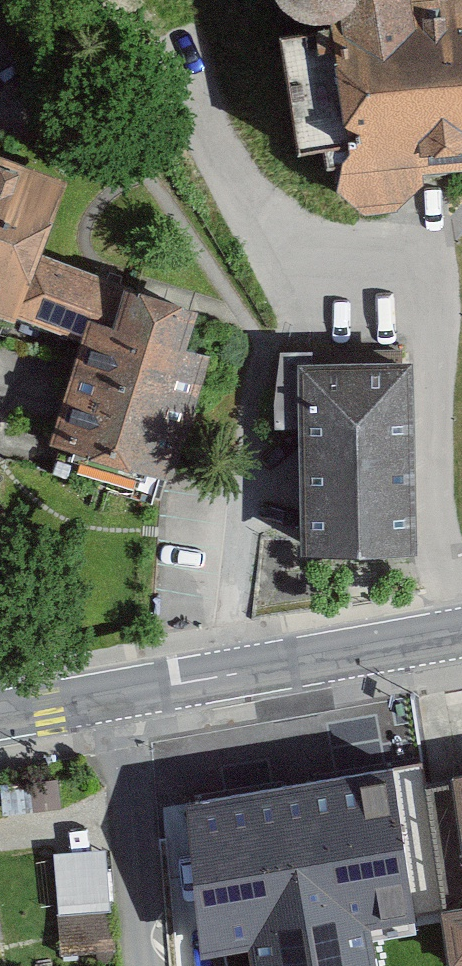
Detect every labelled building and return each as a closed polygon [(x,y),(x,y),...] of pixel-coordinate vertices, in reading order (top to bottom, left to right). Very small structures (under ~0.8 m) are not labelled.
[(270,2),(276,14),(282,21),(290,26),(304,33),(321,34),(280,40),(298,155),(358,146),(360,153),(354,158),(349,163),(344,171),(343,180),(344,189),(348,198),(354,206),(362,211),(372,213),(382,212),(392,208),(400,200),(421,178),(422,170),(461,167),(461,0),(270,0),(270,2)] [(18,317),(39,259),(66,185),(0,162),(0,311),(18,317)] [(18,317),(88,343),(94,324),(116,331),(129,291),(39,259),(18,317)] [(182,349),(194,312),(129,291),(116,331),(94,324),(88,343),(54,448),(165,483),(206,357),(182,349)] [(414,556),(413,364),(399,364),(399,352),(280,353),(276,429),(300,428),(301,556),(414,556)] [(391,771),(179,805),(203,954),(248,947),(252,965),(376,965),(370,929),(415,921),(391,771)] [(0,785),(0,786),(2,815),(8,814),(61,809),(58,780),(0,785)] [(450,783),(461,858),(461,781),(450,783)] [(59,944),(112,944),(110,842),(58,843),(59,944)] [(445,916),(453,965),(461,965),(461,913),(445,916)]
